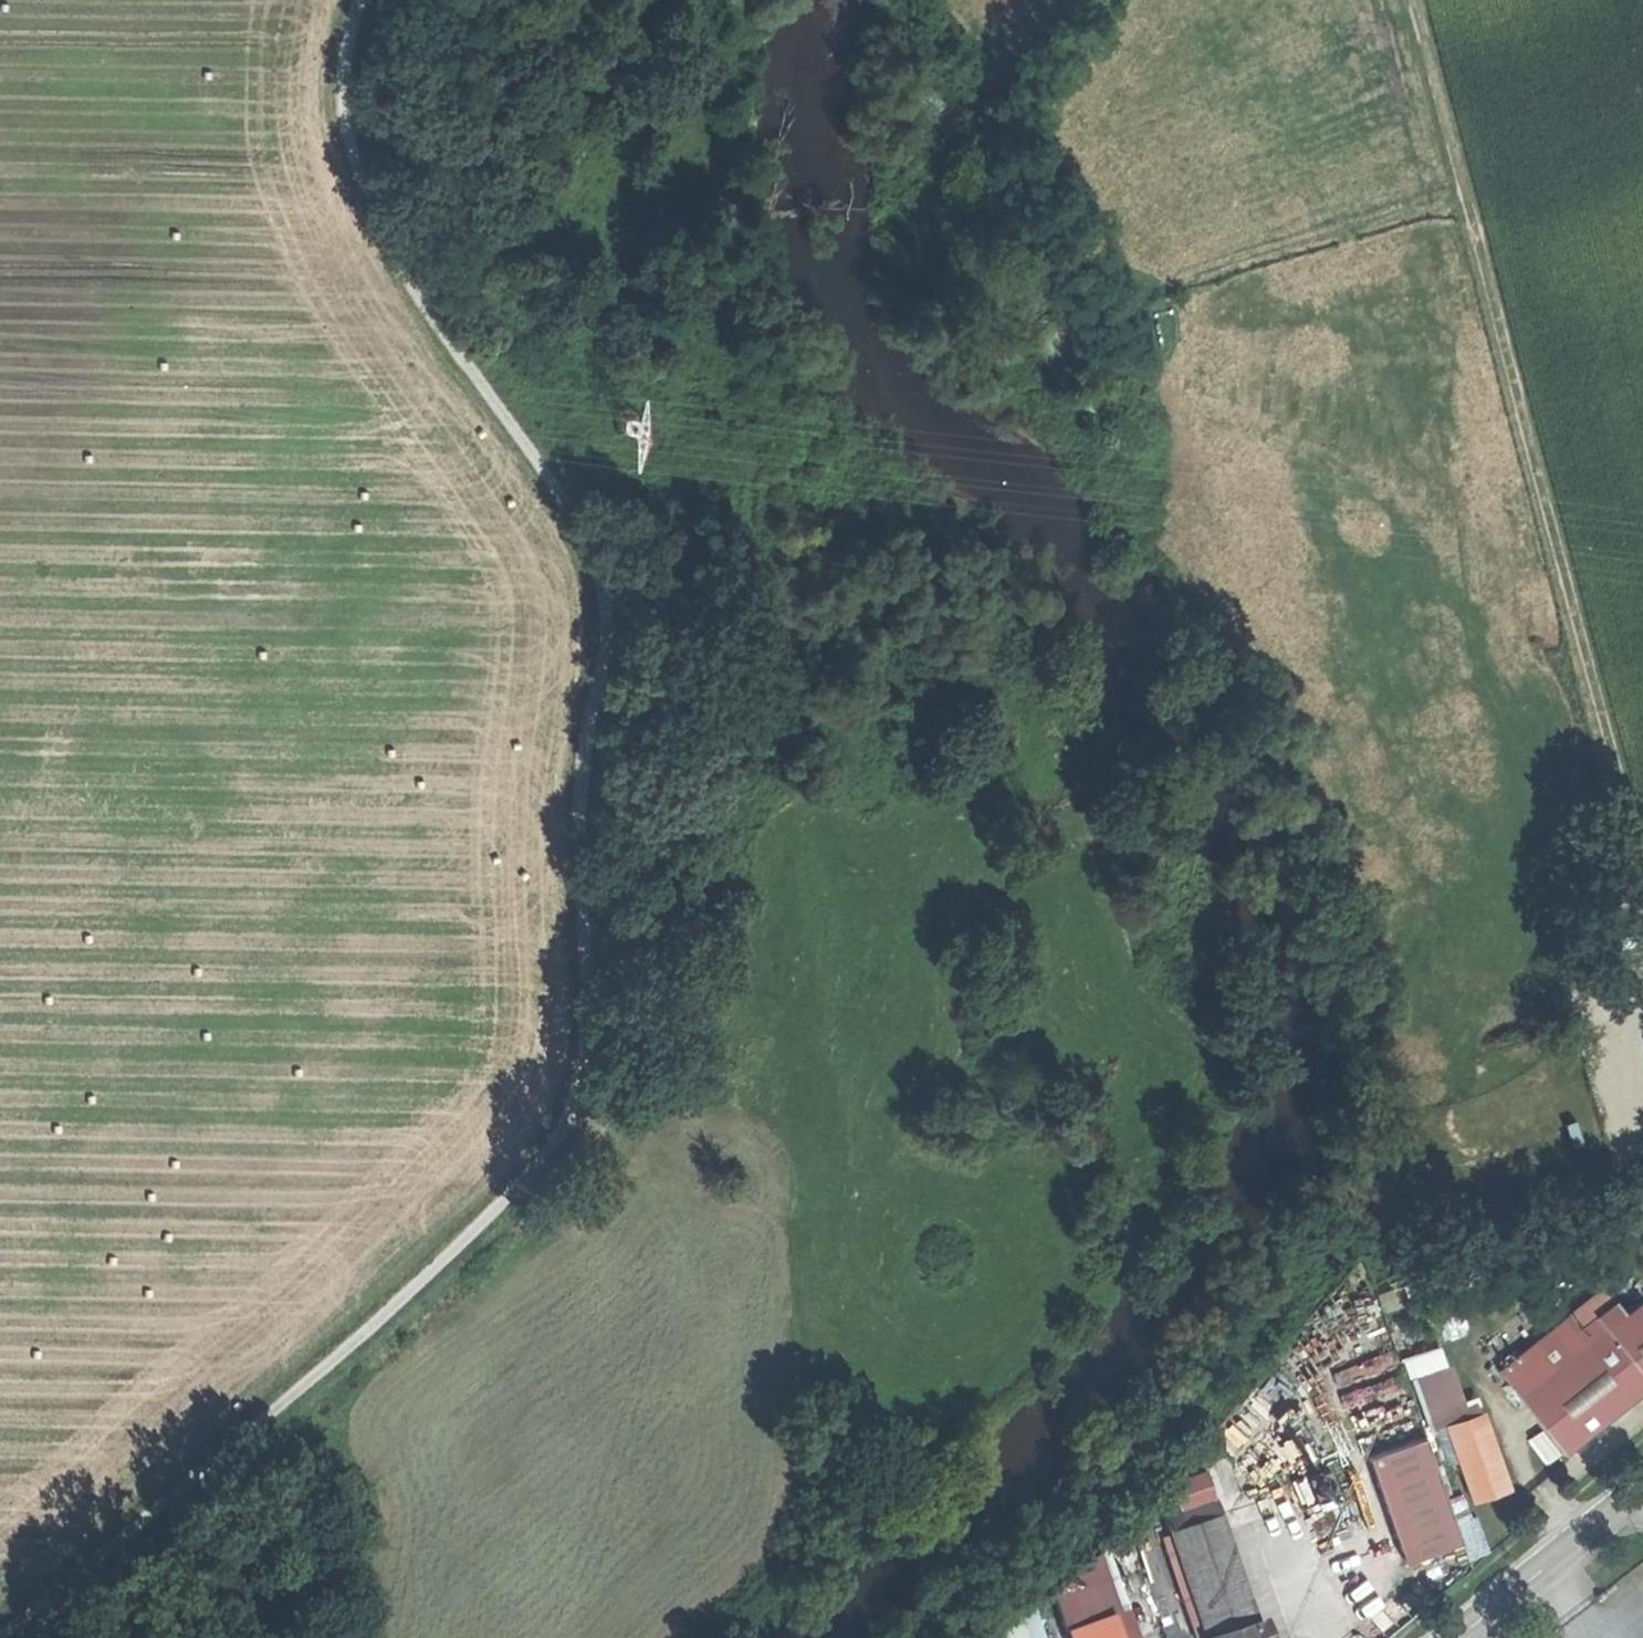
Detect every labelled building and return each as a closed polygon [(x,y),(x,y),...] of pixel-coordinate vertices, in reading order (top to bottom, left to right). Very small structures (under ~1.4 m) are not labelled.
[(1564,1452),(1626,1404),(1642,1391),(1642,1299),(1642,1297),(1623,1312),(1614,1300),(1578,1328),(1568,1315),(1499,1368),(1564,1452)] [(1447,1422),(1472,1499),(1505,1488),(1481,1412),(1447,1422)] [(1434,1550),(1462,1541),(1426,1436),(1370,1455),(1405,1560),(1434,1550)] [(1203,1637),(1261,1637),(1220,1516),(1168,1533),(1203,1637)] [(1066,1637),(1068,1637),(1113,1622),(1119,1620),(1108,1588),(1055,1607),(1066,1637)] [(1113,1622),(1068,1637),(1119,1637),(1113,1622)]
